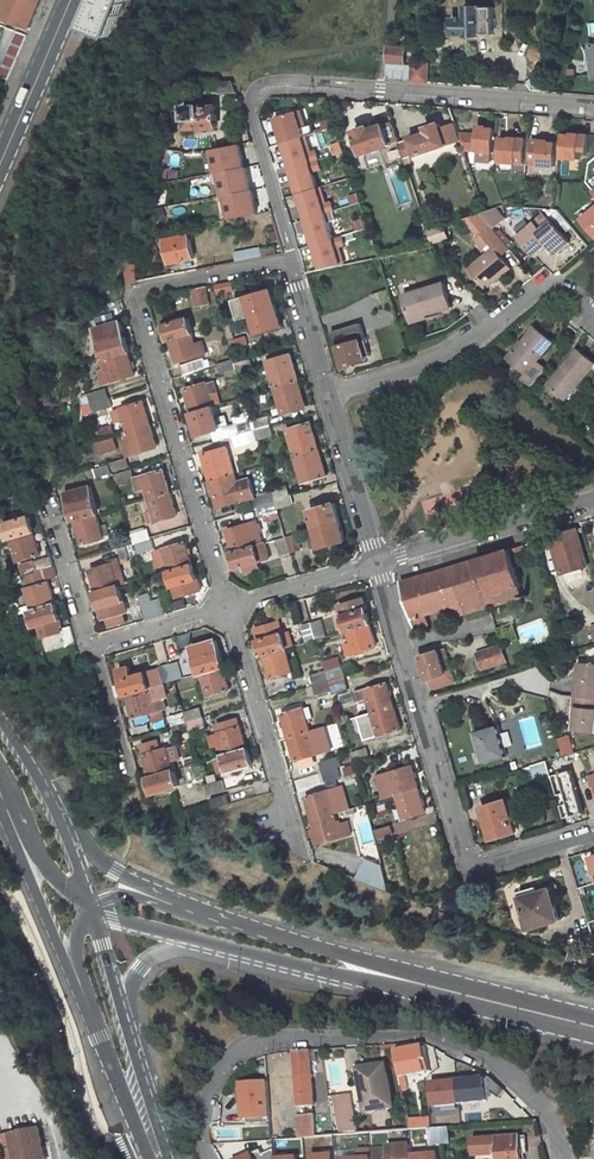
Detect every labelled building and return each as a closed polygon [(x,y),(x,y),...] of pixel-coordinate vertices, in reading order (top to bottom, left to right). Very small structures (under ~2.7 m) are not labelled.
[(1,15),(31,28),(43,0),(8,0),(1,15)] [(465,37),(480,37),(480,35),(494,36),(493,9),(481,8),(481,7),(466,7),(465,19),(452,19),(452,35),(465,36),(465,37)] [(26,33),(27,32),(29,33),(31,28),(1,15),(0,18),(0,21),(26,33)] [(0,68),(0,75),(8,79),(25,35),(15,31),(0,68)] [(386,62),(404,63),(405,47),(388,46),(388,53),(387,53),(386,62)] [(399,79),(428,82),(429,64),(414,63),(414,68),(400,68),(399,79)] [(220,93),(237,93),(233,82),(219,82),(220,93)] [(231,110),(231,96),(222,96),(222,110),(231,110)] [(215,130),(215,107),(189,107),(187,107),(187,129),(215,130)] [(284,134),(309,126),(305,110),(279,119),(284,134)] [(427,133),(398,143),(400,148),(406,166),(411,165),(408,159),(460,141),(457,132),(454,123),(440,128),(438,123),(426,128),(427,133)] [(463,150),(491,152),(493,128),(484,127),(485,125),(475,124),(474,134),(457,132),(460,141),(463,150)] [(383,125),(369,131),(368,127),(355,132),(362,155),(390,146),(389,144),(395,142),(397,148),(400,148),(398,143),(392,125),(384,127),(383,125)] [(565,133),(562,157),(579,159),(580,149),(588,150),(589,133),(574,132),(573,134),(565,133)] [(500,138),(497,162),(523,164),(526,138),(509,137),(508,138),(500,138)] [(529,164),(555,166),(557,142),(549,142),(549,140),(532,139),(529,164)] [(230,219),(259,214),(247,144),(210,150),(218,196),(226,194),(230,219)] [(582,219),(593,234),(593,209),(582,219)] [(538,258),(550,247),(556,254),(569,242),(551,221),(542,228),(537,222),(520,236),(538,258)] [(443,226),(428,230),(433,243),(447,238),(443,226)] [(492,249),(470,268),(486,288),(510,267),(500,256),(509,248),(491,227),(475,241),(482,249),(488,244),(492,249)] [(170,265),(194,260),(189,236),(168,241),(170,253),(167,253),(170,265)] [(371,252),(368,255),(358,257),(359,263),(380,259),(374,240),(368,242),(371,252)] [(513,251),(507,254),(513,266),(519,262),(513,251)] [(135,284),(140,266),(131,264),(127,282),(135,284)] [(231,282),(214,285),(216,291),(217,294),(233,292),(231,282)] [(426,315),(437,311),(451,307),(444,282),(403,295),(410,316),(425,311),(426,315)] [(192,290),(196,306),(200,305),(209,304),(205,287),(192,290)] [(269,289),(245,296),(245,297),(233,301),(239,321),(251,317),(266,313),(275,310),(269,289)] [(374,304),(390,299),(388,289),(371,295),(374,304)] [(109,316),(125,311),(122,302),(106,306),(109,316)] [(202,314),(215,311),(214,304),(200,307),(202,314)] [(266,313),(251,317),(256,335),(281,328),(275,310),(266,313)] [(412,323),(438,315),(437,311),(426,315),(425,311),(410,316),(412,323)] [(170,341),(191,335),(192,334),(187,318),(164,325),(169,341),(170,341)] [(128,352),(124,337),(119,322),(96,329),(105,360),(106,359),(127,354),(127,353),(128,352)] [(330,333),(335,350),(338,349),(343,366),(366,360),(366,358),(371,357),(359,323),(330,333)] [(222,326),(226,339),(232,338),(228,324),(222,326)] [(539,361),(555,342),(537,327),(524,343),(523,342),(510,357),(528,373),(524,377),(533,385),(547,368),(539,361)] [(191,335),(170,341),(177,363),(205,353),(202,343),(194,346),(191,335)] [(232,351),(248,346),(245,337),(229,341),(232,351)] [(593,366),(593,361),(580,348),(550,384),(567,399),(593,366)] [(134,375),(127,353),(127,354),(106,359),(113,381),(134,375)] [(297,382),(289,354),(264,362),(272,389),(297,382)] [(204,360),(182,366),(184,374),(206,367),(204,360)] [(250,360),(234,364),(236,371),(236,373),(252,368),(250,360)] [(233,361),(217,366),(220,376),(236,371),(234,364),(233,361)] [(215,382),(185,391),(191,413),(213,407),(209,396),(218,394),(215,382)] [(280,414),(305,407),(297,382),(272,389),(280,414)] [(106,388),(89,394),(92,403),(109,398),(106,388)] [(109,398),(92,403),(95,412),(112,407),(109,398)] [(141,402),(113,411),(117,422),(124,420),(131,442),(124,445),(127,456),(155,447),(141,402)] [(198,436),(219,429),(228,426),(225,416),(220,417),(219,413),(215,414),(213,407),(191,413),(198,436)] [(363,413),(367,425),(377,422),(373,410),(363,413)] [(254,431),(269,427),(266,417),(251,421),(254,431)] [(237,435),(253,431),(254,431),(251,421),(235,426),(237,435)] [(318,451),(310,423),(285,430),(294,458),(318,451)] [(269,427),(254,431),(257,441),(271,437),(269,427)] [(247,435),(232,439),(234,447),(250,443),(247,435)] [(101,455),(119,450),(116,438),(98,442),(101,455)] [(204,455),(212,481),(233,475),(225,448),(204,455)] [(294,458),(301,483),(326,476),(318,451),(294,458)] [(126,458),(111,462),(114,472),(129,467),(126,458)] [(95,479),(110,474),(108,465),(93,469),(95,479)] [(162,470),(134,478),(138,491),(146,489),(149,498),(169,492),(162,470)] [(118,484),(133,479),(130,471),(115,475),(118,484)] [(220,507),(255,497),(250,481),(236,485),(233,475),(212,481),(220,507)] [(65,494),(74,520),(75,520),(96,514),(97,513),(89,486),(65,494)] [(267,497),(257,499),(260,508),(275,503),(274,500),(272,494),(270,488),(264,489),(267,497)] [(287,488),(272,494),(274,500),(289,496),(287,488)] [(176,516),(169,492),(149,498),(156,522),(176,516)] [(289,496),(274,500),(275,503),(277,511),(294,506),(291,496),(289,496)] [(263,518),(278,513),(277,511),(275,503),(260,508),(263,518)] [(334,504),(309,511),(315,529),(340,522),(334,504)] [(103,536),(96,514),(75,520),(82,542),(103,536)] [(13,539),(33,532),(34,532),(30,517),(7,524),(12,539),(13,539)] [(315,529),(320,548),(346,541),(340,522),(315,529)] [(261,545),(253,523),(248,524),(255,547),(261,545)] [(248,524),(227,531),(234,553),(255,547),(248,524)] [(150,538),(147,530),(130,535),(133,543),(150,538)] [(587,567),(575,530),(549,538),(561,574),(587,567)] [(13,539),(19,561),(40,555),(33,532),(13,539)] [(288,537),(292,551),(300,549),(296,535),(288,537)] [(151,538),(136,544),(139,553),(154,548),(151,538)] [(290,553),(285,538),(276,541),(280,556),(290,553)] [(170,571),(191,565),(184,542),(155,551),(159,562),(167,559),(170,571)] [(255,547),(234,553),(233,553),(237,568),(245,566),(247,573),(261,568),(259,562),(270,558),(265,544),(261,545),(255,547)] [(134,545),(118,549),(121,559),(136,554),(134,545)] [(517,548),(476,560),(488,596),(491,606),(524,596),(511,555),(518,553),(517,548)] [(38,569),(53,565),(50,556),(35,561),(38,569)] [(124,576),(118,558),(109,561),(110,565),(111,565),(115,578),(124,576)] [(404,581),(400,583),(414,628),(429,624),(426,614),(455,606),(488,596),(476,560),(404,581)] [(200,590),(192,565),(192,564),(191,565),(170,571),(169,571),(176,596),(200,590)] [(115,578),(111,565),(110,565),(90,571),(97,593),(118,587),(115,578)] [(40,570),(43,580),(43,581),(55,577),(54,574),(56,574),(54,567),(40,570)] [(27,587),(34,610),(55,604),(48,582),(27,587)] [(124,613),(126,612),(119,587),(118,587),(97,593),(96,594),(103,619),(106,618),(124,613)] [(156,617),(151,601),(148,593),(139,596),(147,619),(156,617)] [(458,616),(491,606),(488,596),(455,606),(458,616)] [(165,614),(160,598),(151,601),(156,617),(165,614)] [(348,631),(369,625),(370,625),(363,600),(339,606),(346,632),(348,631)] [(58,621),(61,620),(56,604),(55,604),(34,610),(33,611),(38,627),(43,625),(58,621)] [(124,613),(106,618),(109,627),(126,621),(124,613)] [(325,635),(320,620),(311,623),(316,638),(325,635)] [(58,621),(43,625),(47,637),(61,633),(58,621)] [(264,655),(284,649),(286,649),(281,633),(278,622),(255,628),(263,655),(264,655)] [(306,641),(316,638),(311,623),(302,626),(306,641)] [(369,625),(348,631),(351,644),(345,646),(347,656),(375,648),(369,625)] [(63,629),(67,642),(76,640),(72,626),(63,629)] [(281,633),(286,649),(294,646),(290,631),(281,633)] [(501,646),(478,653),(482,670),(506,663),(501,646)] [(456,682),(445,647),(420,655),(431,689),(456,682)] [(292,671),(284,649),(264,655),(270,678),(292,671)] [(201,673),(222,667),(223,667),(218,652),(195,658),(200,673),(201,673)] [(329,681),(344,676),(341,666),(338,658),(323,663),(326,671),(329,681)] [(184,676),(178,660),(168,663),(174,679),(184,676)] [(157,684),(174,679),(168,663),(159,666),(159,668),(152,670),(157,684)] [(127,694),(149,688),(145,672),(138,674),(135,669),(129,671),(127,665),(118,668),(123,682),(126,694),(127,694)] [(574,697),(593,699),(593,667),(577,665),(574,697)] [(208,696),(229,690),(222,667),(201,673),(208,696)] [(313,685),(329,681),(326,671),(311,676),(313,685)] [(329,681),(313,685),(316,695),(332,691),(330,685),(329,681)] [(333,694),(348,690),(345,681),(330,685),(332,691),(333,694)] [(365,690),(372,714),(394,707),(386,683),(365,690)] [(165,708),(159,685),(149,688),(127,694),(134,717),(152,712),(162,709),(165,708)] [(574,697),(572,697),(572,706),(575,707),(573,728),(593,730),(593,699),(574,697)] [(184,712),(187,722),(203,717),(200,707),(184,712)] [(379,736),(400,729),(394,707),(372,714),(379,736)] [(162,709),(152,712),(154,720),(164,717),(162,709)] [(310,732),(303,709),(282,715),(289,738),(310,732)] [(172,726),(187,722),(184,712),(168,717),(172,726)] [(190,733),(206,728),(203,717),(187,722),(190,733)] [(187,722),(172,726),(171,726),(174,738),(190,733),(187,722)] [(505,756),(496,725),(474,732),(482,763),(505,756)] [(223,745),(226,755),(247,749),(240,727),(219,732),(220,734),(211,737),(214,747),(223,745)] [(316,754),(310,732),(289,738),(295,760),(316,754)] [(560,738),(566,756),(576,753),(570,735),(560,738)] [(174,770),(170,757),(179,755),(176,745),(145,755),(152,777),(174,770)] [(230,771),(252,764),(248,749),(247,749),(226,755),(225,756),(230,771)] [(368,749),(352,753),(355,762),(370,757),(368,749)] [(323,771),(339,767),(336,757),(320,762),(323,771)] [(551,778),(545,760),(530,764),(536,783),(550,779),(551,778)] [(418,790),(411,767),(390,772),(397,796),(418,790)] [(339,768),(323,773),(326,782),(342,778),(339,768)] [(156,793),(179,786),(175,770),(174,770),(152,777),(151,777),(156,793)] [(223,781),(206,786),(209,797),(226,792),(223,781)] [(376,787),(380,801),(388,799),(385,787),(384,785),(376,787)] [(385,787),(388,799),(395,797),(391,786),(385,787)] [(328,791),(331,803),(341,800),(338,788),(328,791)] [(425,812),(418,790),(397,796),(404,818),(425,812)] [(331,803),(328,791),(307,797),(314,820),(335,814),(331,803)] [(212,808),(230,803),(227,794),(210,800),(212,808)] [(514,831),(505,799),(480,807),(490,839),(514,831)] [(335,814),(314,820),(316,828),(313,829),(312,831),(314,836),(315,836),(318,835),(320,842),(350,833),(346,821),(338,824),(335,814)] [(390,825),(376,829),(378,839),(392,834),(390,825)] [(384,864),(369,858),(361,879),(392,890),(384,864)] [(560,919),(550,888),(538,891),(537,886),(520,890),(530,928),(560,919)] [(431,1075),(426,1054),(399,1061),(402,1083),(431,1075)] [(300,1111),(314,1110),(310,1056),(296,1057),(300,1111)] [(386,1091),(383,1073),(359,1077),(366,1117),(394,1112),(390,1091),(386,1091)] [(273,1121),(271,1081),(242,1083),(245,1123),(273,1121)] [(432,1087),(437,1104),(445,1101),(440,1084),(432,1087)] [(356,1140),(351,1100),(337,1102),(342,1141),(356,1140)] [(315,1143),(313,1119),(297,1120),(298,1144),(315,1143)] [(442,1122),(409,1125),(411,1136),(433,1134),(443,1133),(442,1122)] [(451,1133),(450,1122),(442,1122),(443,1133),(451,1133)] [(10,1133),(0,1135),(0,1144),(1,1144),(2,1146),(13,1144),(16,1158),(47,1158),(39,1127),(10,1133)] [(433,1134),(433,1148),(444,1147),(443,1133),(433,1134)] [(444,1147),(452,1146),(451,1133),(443,1133),(444,1147)] [(519,1142),(498,1144),(475,1146),(476,1158),(495,1158),(495,1155),(499,1155),(500,1158),(520,1158),(519,1142)] [(410,1149),(390,1151),(390,1158),(410,1158),(410,1149)]
